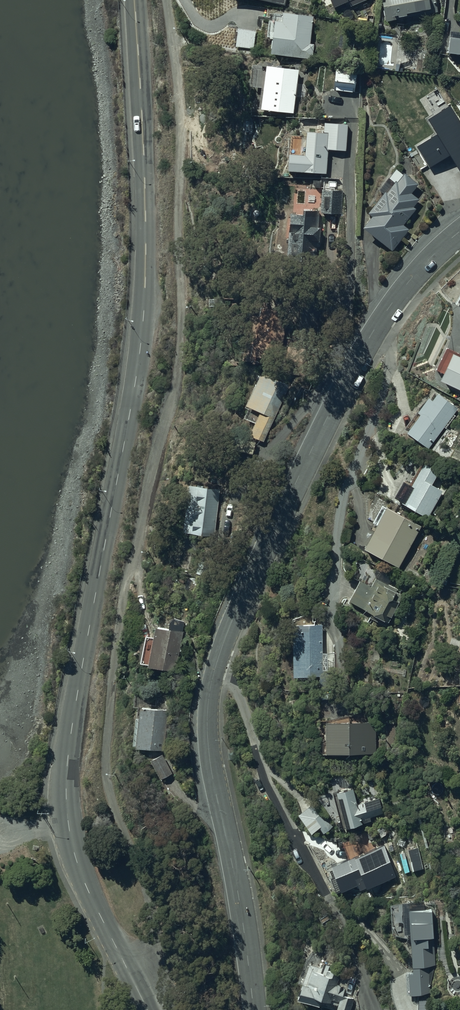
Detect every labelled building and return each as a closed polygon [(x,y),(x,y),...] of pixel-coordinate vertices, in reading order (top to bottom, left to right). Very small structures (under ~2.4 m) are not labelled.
[(405,17),(406,23),(430,18),(429,13),(436,11),(434,0),(385,0),(381,1),(385,21),(405,17)] [(274,12),(273,14),(269,38),(272,38),(269,53),(300,58),(312,59),(314,43),(310,43),(314,16),(282,12),(282,14),(274,12)] [(447,37),(445,53),(459,55),(459,38),(447,37)] [(294,113),(299,69),(266,65),(266,66),(253,65),(251,78),(253,79),(253,86),(261,87),(259,109),(294,113)] [(335,68),(334,83),(334,88),(336,88),(336,91),(355,93),(355,91),(358,91),(359,77),(359,72),(357,71),(357,70),(352,69),(335,68)] [(319,133),(323,133),(323,134),(310,133),(310,131),(303,130),(303,131),(302,148),(301,152),(292,152),(292,153),(289,153),(287,171),(319,173),(327,174),(329,147),(329,146),(345,147),(347,124),(337,123),(337,121),(324,120),(324,123),(320,123),(319,133)] [(372,216),(363,227),(392,251),(409,229),(403,225),(416,209),(413,207),(419,199),(411,193),(418,184),(405,174),(398,183),(396,181),(387,193),(385,191),(369,213),(372,216)] [(342,212),(342,191),(335,191),(335,188),(321,188),(321,202),(323,202),(323,212),(342,212)] [(320,227),(318,227),(319,211),(303,210),(303,214),(289,213),(286,255),(297,256),(296,269),(315,270),(317,240),(319,240),(320,227)] [(445,348),(436,369),(442,372),(439,380),(459,390),(459,354),(445,348)] [(264,442),(288,385),(259,373),(246,407),(248,408),(243,419),(255,423),(250,437),(264,442)] [(415,419),(405,432),(427,449),(443,428),(445,429),(455,416),(453,414),(457,408),(435,392),(429,400),(427,398),(419,408),(416,406),(411,413),(414,415),(412,417),(415,419)] [(256,442),(236,436),(232,449),(252,454),(256,442)] [(431,484),(438,472),(422,463),(419,468),(417,467),(407,485),(401,481),(392,498),(427,518),(442,491),(431,484)] [(216,535),(221,490),(195,487),(193,506),(185,505),(182,532),(216,535)] [(375,525),(362,548),(398,568),(420,526),(381,505),(371,523),(375,525)] [(398,588),(388,583),(391,579),(376,570),(371,578),(374,579),(370,586),(364,582),(361,581),(370,565),(362,561),(357,571),(356,570),(351,578),(357,581),(347,601),(371,614),(370,615),(383,622),(383,621),(387,623),(403,595),(396,592),(398,588)] [(185,622),(170,619),(168,629),(155,626),(153,637),(144,635),(140,662),(148,663),(147,666),(172,671),(177,664),(185,622)] [(322,624),(292,625),(293,677),(324,676),(324,670),(336,670),(336,652),(323,653),(322,624)] [(169,710),(166,710),(168,696),(134,693),(132,708),(138,709),(137,722),(135,722),(133,746),(135,746),(134,748),(164,751),(167,714),(168,714),(169,710)] [(322,742),(322,754),(373,753),(373,722),(325,723),(326,742),(322,742)] [(156,758),(150,761),(160,779),(173,773),(163,753),(156,756),(156,758)] [(379,798),(357,804),(353,787),(336,792),(346,828),(362,824),(362,821),(384,815),(379,798)] [(317,802),(298,815),(311,834),(319,828),(324,834),(334,827),(317,802)] [(372,847),(332,862),(344,892),(357,887),(360,893),(398,878),(384,844),(373,848),(372,847)] [(431,909),(407,910),(410,973),(406,973),(407,995),(429,994),(428,966),(433,966),(431,909)] [(297,998),(334,1009),(350,1009),(353,999),(339,995),(345,977),(332,973),(334,966),(306,957),(297,983),(301,984),(296,998),(297,998)]
